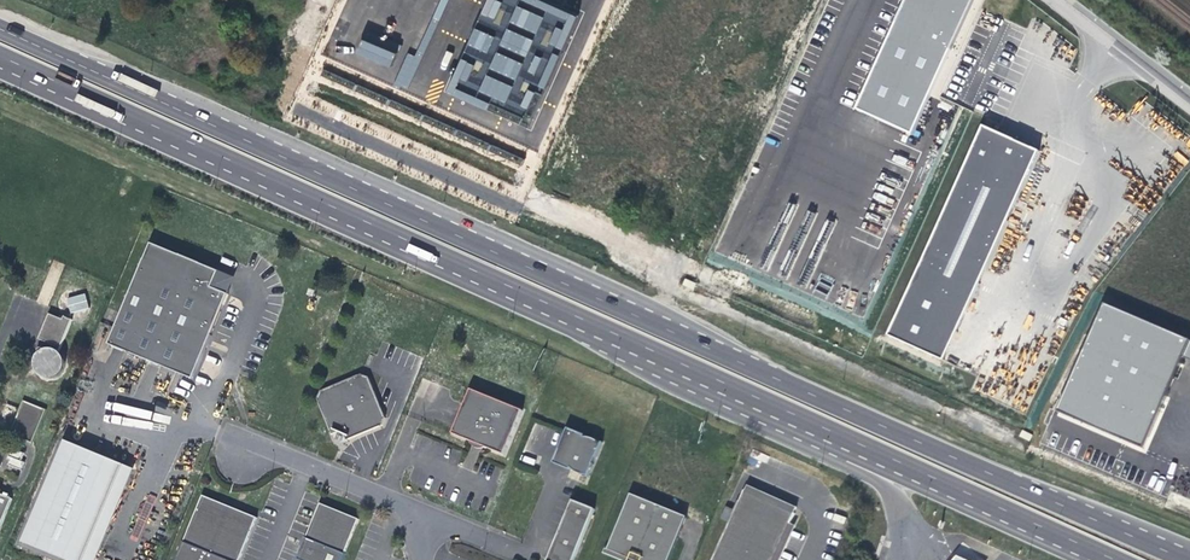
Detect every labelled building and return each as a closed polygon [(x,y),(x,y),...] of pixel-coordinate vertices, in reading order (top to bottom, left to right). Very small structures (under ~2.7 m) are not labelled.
[(533,129),(578,15),(540,0),(484,0),(447,95),(533,129)] [(856,111),(912,137),(975,0),(907,0),(856,111)] [(356,54),(389,67),(395,53),(362,40),(356,54)] [(983,128),(888,336),(944,361),(1038,152),(1001,136),(983,128)] [(222,268),(154,240),(111,342),(195,377),(233,287),(233,284),(232,280),(230,275),(228,273),(225,270),(222,268)] [(66,297),(69,312),(88,308),(85,293),(66,297)] [(1098,304),(1057,412),(1143,445),(1178,355),(1189,359),(1189,339),(1098,304)] [(67,319),(54,313),(43,338),(57,344),(55,348),(52,348),(47,349),(45,350),(42,353),(40,356),(39,359),(38,361),(38,365),(39,368),(41,372),(42,373),(46,376),(48,377),(52,378),(55,378),(60,377),(64,374),(66,371),(68,368),(69,364),(68,360),(67,356),(63,351),(75,322),(67,319)] [(386,421),(389,414),(371,373),(364,370),(322,389),(320,395),(335,431),(339,430),(340,433),(346,435),(349,434),(350,437),(386,421)] [(484,445),(488,443),(506,451),(524,406),(473,385),(455,429),(473,437),(474,439),(475,441),(476,442),(479,444),(481,444),(484,445)] [(51,410),(26,400),(12,435),(36,446),(51,410)] [(568,423),(553,459),(570,466),(571,465),(576,468),(582,471),(585,472),(589,472),(603,439),(596,435),(593,433),(586,432),(584,432),(585,430),(568,423)] [(27,544),(67,559),(89,559),(128,466),(69,442),(27,544)] [(26,456),(12,450),(10,455),(12,456),(8,464),(13,466),(12,469),(24,474),(27,466),(23,464),(26,456)] [(128,466),(89,559),(101,559),(138,470),(128,466)] [(738,484),(707,559),(768,559),(790,506),(738,484)] [(642,559),(644,559),(669,559),(689,511),(634,488),(610,546),(633,556),(631,559),(642,559)] [(0,495),(0,527),(1,528),(13,500),(0,495)] [(202,495),(175,559),(240,559),(257,518),(202,495)] [(574,495),(548,558),(554,559),(573,559),(597,505),(574,495)] [(314,500),(291,559),(335,559),(352,516),(314,500)] [(631,559),(633,556),(610,546),(608,550),(631,559)]
